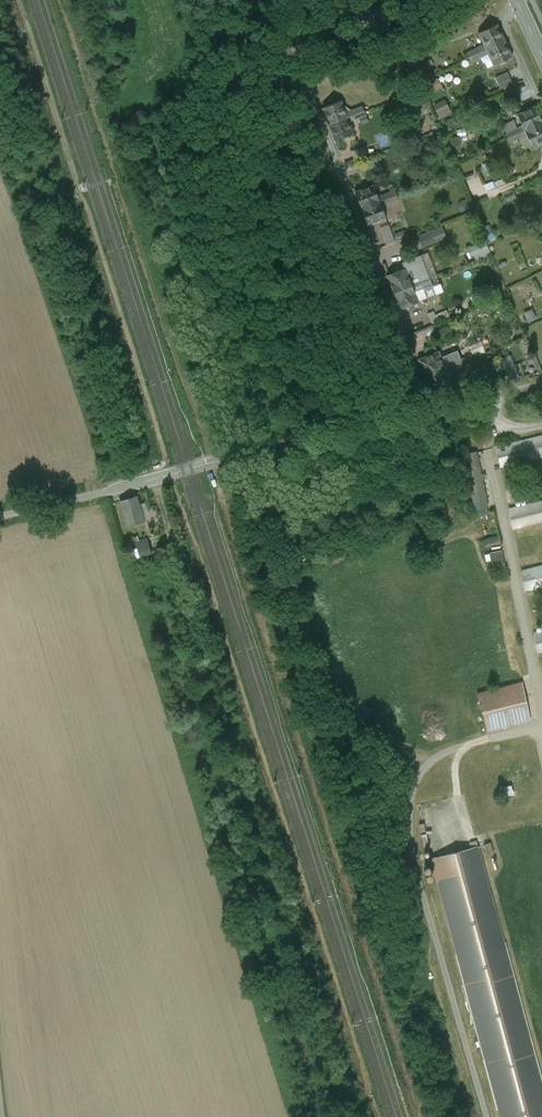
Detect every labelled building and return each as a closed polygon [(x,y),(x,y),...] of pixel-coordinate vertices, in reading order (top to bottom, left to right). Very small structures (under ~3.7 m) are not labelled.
[(383,4),(368,10),(377,32),(392,27),(383,4)] [(496,24),(478,33),(484,45),(486,49),(504,40),(496,24)] [(504,40),(486,49),(488,53),(493,64),(511,56),(504,40)] [(484,45),(467,52),(469,56),(486,49),(484,45)] [(486,49),(469,56),(471,61),(488,53),(486,49)] [(507,72),(495,77),(500,89),(512,83),(507,72)] [(341,100),(322,107),(328,124),(347,117),(345,112),(341,100)] [(434,106),(438,113),(448,108),(444,101),(434,106)] [(362,106),(345,112),(347,117),(364,110),(362,106)] [(535,106),(517,114),(522,126),(524,130),(541,121),(535,106)] [(448,108),(438,113),(438,114),(440,117),(450,113),(448,109),(448,108)] [(364,110),(347,117),(349,121),(365,114),(364,110)] [(347,117),(328,124),(335,140),(353,133),(349,121),(347,117)] [(524,130),(526,134),(531,146),(534,144),(541,141),(541,122),(541,121),(524,130)] [(520,127),(506,133),(508,138),(524,130),(522,126),(520,127)] [(524,130),(508,138),(510,142),(526,134),(524,130)] [(351,151),(353,158),(364,155),(361,147),(351,151)] [(358,172),(369,168),(367,162),(356,166),(358,172)] [(373,184),(354,191),(361,208),(379,201),(378,196),(373,184)] [(395,190),(378,196),(379,201),(396,194),(395,190)] [(396,194),(379,201),(381,205),(398,198),(396,194)] [(466,203),(467,203),(466,200),(457,203),(460,211),(468,208),(466,203)] [(379,201),(361,208),(367,224),(386,217),(381,205),(379,201)] [(417,236),(423,248),(447,237),(442,225),(417,236)] [(469,247),(474,260),(491,254),(486,241),(469,247)] [(420,255),(402,262),(405,269),(405,268),(412,285),(429,278),(420,255)] [(405,269),(387,275),(393,292),(412,285),(405,268),(405,269)] [(429,278),(412,285),(413,289),(430,282),(429,278)] [(442,282),(433,285),(436,294),(445,291),(442,282)] [(412,285),(393,292),(399,308),(418,301),(413,289),(412,285)] [(431,323),(450,315),(446,307),(428,315),(431,323)] [(438,352),(419,359),(425,375),(444,368),(442,364),(438,352)] [(502,357),(496,359),(499,370),(505,369),(502,357)] [(459,358),(442,364),(444,368),(461,362),(459,358)] [(532,373),(541,369),(537,358),(527,362),(532,373)] [(461,362),(444,368),(445,372),(462,366),(461,362)] [(444,368),(425,375),(432,392),(433,391),(450,385),(445,372),(444,368)] [(497,446),(502,467),(541,457),(541,435),(497,446)] [(490,512),(477,451),(461,454),(473,516),(490,512)] [(136,497),(120,502),(127,525),(144,520),(136,497)] [(541,521),(541,498),(508,506),(513,528),(541,521)] [(148,544),(137,548),(140,556),(151,553),(148,544)] [(485,552),(486,562),(504,560),(503,550),(485,552)] [(522,570),(527,589),(541,586),(541,565),(522,570)] [(522,681),(477,692),(486,731),(531,720),(522,681)] [(492,842),(485,843),(487,854),(494,853),(492,842)] [(476,845),(427,859),(499,1116),(541,1116),(541,1084),(476,845)]
